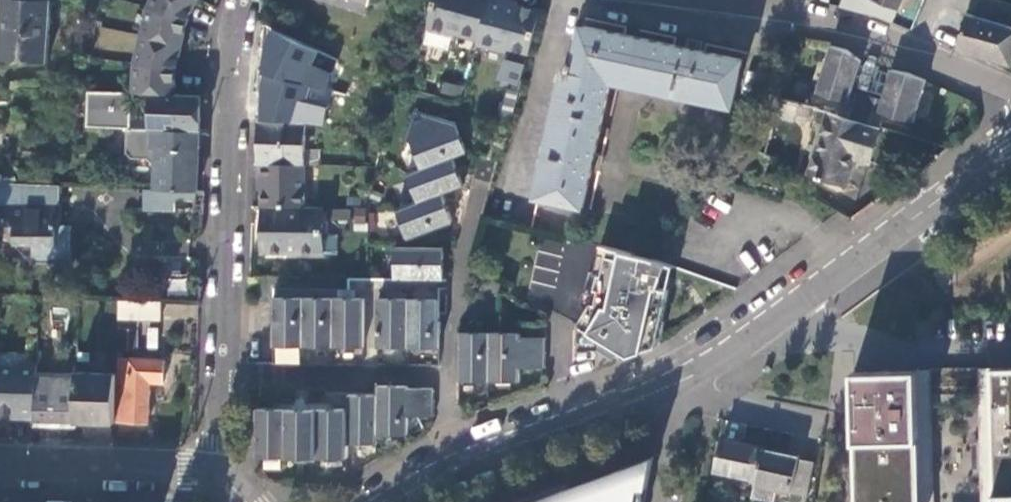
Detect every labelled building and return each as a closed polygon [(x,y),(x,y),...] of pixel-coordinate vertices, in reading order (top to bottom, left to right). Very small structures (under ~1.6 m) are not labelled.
[(53,0),(2,0),(1,28),(0,52),(0,58),(50,61),(53,0)] [(201,0),(149,0),(147,4),(192,20),(201,0)] [(427,23),(478,37),(489,0),(434,0),(427,23)] [(478,37),(477,42),(528,55),(540,9),(510,0),(508,0),(506,4),(491,0),(489,0),(478,37)] [(889,19),(895,5),(899,6),(902,0),(856,0),(853,9),(889,19)] [(185,44),(192,20),(147,4),(140,34),(185,44)] [(957,48),(1010,63),(1010,24),(967,12),(957,48)] [(539,194),(584,203),(593,167),(601,168),(603,155),(596,153),(610,86),(618,87),(620,80),(733,104),(743,58),(702,49),(703,40),(690,37),(687,46),(584,24),(576,61),(570,60),(568,67),(567,67),(539,194)] [(179,65),(185,44),(140,34),(134,60),(179,65)] [(268,89),(312,100),(315,89),(333,93),(339,70),(321,62),(305,50),(281,39),(268,89)] [(914,120),(927,78),(910,71),(892,67),(882,96),(853,87),(862,58),(848,47),(831,43),(817,90),(843,98),(838,113),(881,126),(884,111),(914,120)] [(502,58),(495,81),(516,87),(523,65),(502,58)] [(179,65),(134,60),(132,91),(149,91),(177,92),(179,65)] [(129,91),(87,89),(87,124),(127,126),(200,129),(201,93),(177,92),(149,91),(148,116),(129,115),(129,91)] [(260,119),(285,120),(286,105),(260,105),(260,119)] [(871,159),(881,126),(838,113),(831,111),(813,172),(848,182),(857,156),(871,159)] [(465,151),(469,152),(458,123),(415,112),(408,138),(411,140),(421,166),(453,155),(465,151)] [(303,120),(285,120),(260,119),(259,160),(263,160),(304,162),(305,162),(303,120)] [(198,189),(200,129),(127,126),(126,151),(131,156),(148,157),(157,166),(156,188),(198,189)] [(464,184),(465,183),(453,155),(421,166),(406,171),(416,200),(441,191),(460,184),(464,184)] [(304,162),(263,160),(262,205),(299,207),(299,205),(304,205),(304,162)] [(72,225),(63,224),(62,207),(60,206),(60,183),(0,181),(0,224),(14,225),(14,245),(32,246),(33,261),(72,263),(72,225)] [(156,188),(146,187),(146,209),(174,209),(174,198),(198,199),(198,189),(156,188)] [(441,191),(416,200),(396,207),(408,238),(454,221),(441,191)] [(299,207),(262,205),(262,250),(323,251),(324,206),(304,205),(299,205),(299,207)] [(352,208),(352,231),(366,231),(366,208),(352,208)] [(633,252),(601,244),(594,271),(589,270),(581,302),(587,306),(576,323),(577,324),(578,325),(600,338),(603,340),(616,347),(618,348),(620,349),(627,354),(631,353),(634,352),(657,344),(669,288),(660,286),(668,263),(675,266),(675,265),(650,256),(633,252)] [(531,280),(554,287),(564,252),(540,245),(531,280)] [(438,278),(443,278),(444,248),(395,248),(395,277),(438,278)] [(275,296),(274,361),(436,364),(438,278),(395,277),(326,276),(326,296),(275,296)] [(121,317),(160,319),(161,301),(121,299),(121,317)] [(139,329),(122,328),(121,351),(138,352),(139,329)] [(488,379),(488,330),(475,330),(458,330),(457,379),(488,379)] [(518,336),(518,330),(504,330),(488,330),(488,379),(519,379),(519,366),(519,352),(518,336)] [(519,352),(543,352),(543,336),(518,336),(519,352)] [(603,340),(600,338),(594,349),(610,358),(616,347),(603,340)] [(91,351),(79,351),(78,360),(90,360),(91,351)] [(519,366),(543,367),(543,352),(519,352),(519,366)] [(118,420),(149,420),(151,380),(164,380),(164,358),(120,356),(118,420)] [(37,376),(38,360),(10,360),(10,371),(0,370),(0,413),(36,414),(37,376)] [(991,367),(979,368),(982,501),(995,501),(991,367)] [(991,367),(995,501),(1010,501),(1010,367),(991,367)] [(853,371),(856,501),(921,501),(918,369),(853,371)] [(930,369),(918,369),(921,501),(934,501),(930,369)] [(77,421),(116,422),(118,371),(78,370),(78,378),(77,421)] [(36,419),(77,421),(78,378),(37,376),(36,414),(36,419)] [(406,432),(406,415),(406,401),(406,386),(391,385),(376,385),(376,393),(376,432),(406,432)] [(406,401),(431,402),(431,392),(427,386),(406,386),(406,401)] [(346,392),(346,407),(346,443),(376,443),(376,432),(376,393),(363,393),(346,392)] [(406,415),(431,416),(431,402),(406,401),(406,415)] [(259,406),(257,455),(346,454),(346,443),(346,407),(303,406),(259,406)] [(755,480),(763,447),(722,438),(715,471),(755,480)] [(798,455),(763,447),(755,480),(754,484),(777,488),(806,495),(812,462),(798,459),(798,455)] [(651,459),(556,490),(555,501),(641,501),(651,459)] [(754,484),(751,498),(768,501),(774,501),(777,488),(754,484)] [(556,490),(521,501),(555,501),(556,490)]
